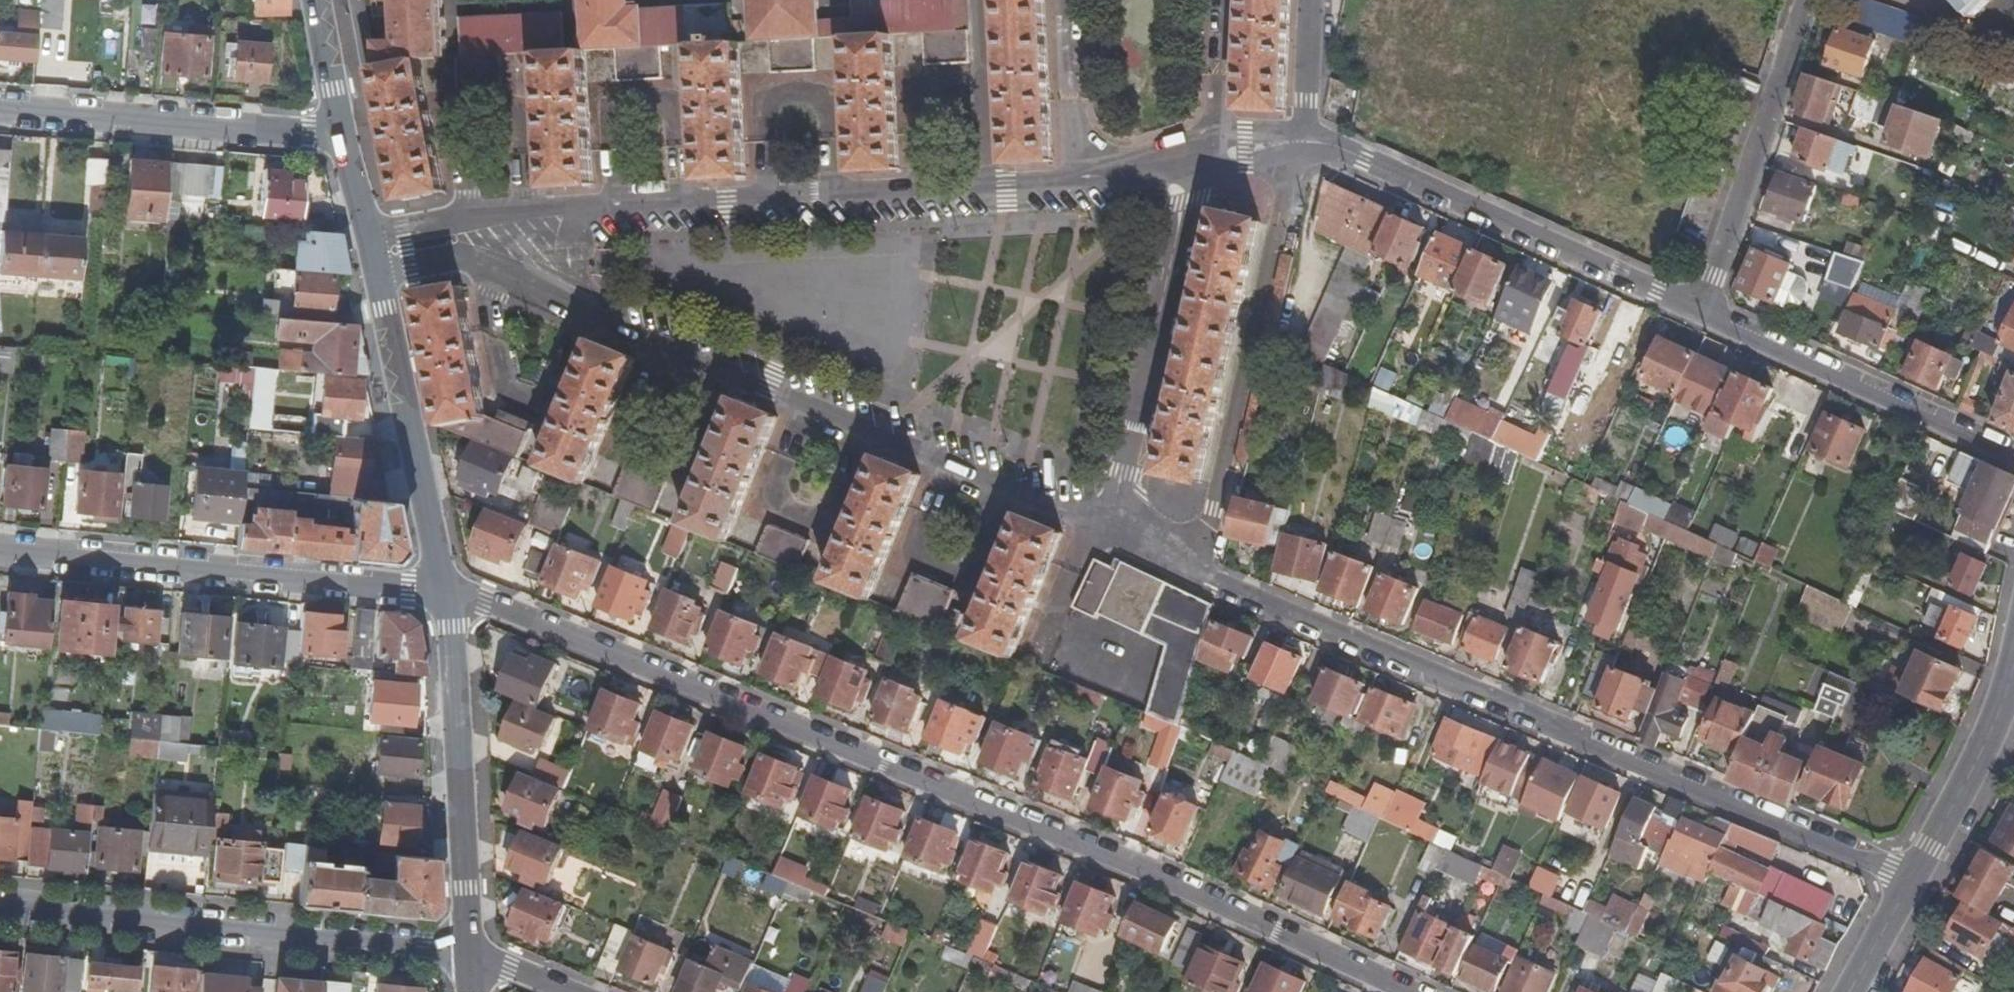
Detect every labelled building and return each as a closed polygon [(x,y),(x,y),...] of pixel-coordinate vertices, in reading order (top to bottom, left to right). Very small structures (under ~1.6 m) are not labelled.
[(39,27),(58,28),(60,0),(41,0),(39,27)] [(219,20),(228,19),(227,0),(221,0),(219,20)] [(256,17),(255,0),(227,0),(228,19),(256,17)] [(289,14),(288,0),(255,0),(256,17),(289,14)] [(398,41),(378,42),(379,64),(420,62),(442,60),(443,60),(440,0),(396,0),(398,41)] [(583,52),(618,50),(661,48),(695,45),(732,43),(731,6),(640,11),(640,7),(627,8),(627,0),(580,0),(583,52)] [(752,42),(773,41),(815,39),(849,37),(893,34),(927,32),(958,31),(957,0),(857,0),(856,0),(856,19),(820,20),(819,0),(750,0),(752,42)] [(958,31),(969,30),(968,0),(957,0),(958,31)] [(1054,160),(1046,0),(1001,0),(1009,162),(1054,160)] [(1287,110),(1292,0),(1249,0),(1244,108),(1287,110)] [(1977,15),(1993,0),(1962,0),(1977,15)] [(34,61),(38,12),(19,10),(17,34),(0,32),(0,57),(34,61)] [(501,57),(540,55),(563,53),(561,16),(462,21),(464,59),(501,57)] [(154,73),(152,96),(168,97),(170,74),(208,77),(212,27),(205,28),(205,37),(165,34),(162,74),(154,73)] [(140,61),(155,61),(157,31),(142,29),(140,61)] [(1876,40),(1842,29),(1831,65),(1865,75),(1876,40)] [(969,30),(958,31),(927,32),(928,65),(971,63),(969,30)] [(857,171),(900,168),(893,34),(849,37),(857,171)] [(817,71),(815,39),(773,41),(774,73),(817,71)] [(267,45),(237,42),(233,77),(265,80),(267,45)] [(695,45),(703,179),(746,176),(738,43),(732,43),(695,45)] [(661,48),(618,50),(619,82),(662,80),(661,48)] [(540,55),(547,187),(591,185),(583,52),(563,53),(540,55)] [(443,60),(442,60),(442,81),(458,80),(459,91),(502,89),(501,57),(464,59),(443,60)] [(379,64),(376,64),(403,201),(445,193),(420,62),(379,64)] [(1840,83),(1812,73),(1800,111),(1828,121),(1836,101),(1840,83)] [(1878,96),(1885,99),(1902,105),(1907,90),(1882,82),(1878,96)] [(1857,89),(1840,83),(1836,101),(1852,107),(1857,89)] [(1862,117),(1878,122),(1885,99),(1878,96),(1869,93),(1862,117)] [(1885,99),(1878,122),(1899,129),(1906,106),(1902,105),(1885,99)] [(1936,158),(1950,121),(1906,106),(1899,129),(1894,144),(1936,158)] [(1974,139),(1976,130),(1958,123),(1955,133),(1974,139)] [(1865,147),(1810,127),(1800,158),(1850,174),(1856,154),(1863,156),(1865,147)] [(0,151),(0,222),(2,222),(10,152),(0,151)] [(103,214),(108,162),(87,160),(85,187),(97,188),(94,213),(103,214)] [(163,219),(166,194),(169,165),(130,162),(126,216),(163,219)] [(221,198),(223,168),(169,164),(169,165),(166,194),(221,198)] [(301,174),(264,170),(259,215),(302,218),(305,187),(300,187),(301,174)] [(1820,185),(1786,173),(1774,207),(1791,213),(1790,218),(1798,221),(1799,216),(1808,219),(1820,185)] [(1325,178),(1323,190),(1314,230),(1347,245),(1373,257),(1394,209),(1325,178)] [(1263,222),(1220,212),(1160,471),(1203,482),(1263,222)] [(1424,226),(1395,212),(1378,250),(1408,263),(1405,270),(1410,272),(1423,241),(1419,239),(1424,226)] [(267,244),(269,227),(246,225),(245,243),(267,244)] [(346,273),(338,232),(305,230),(305,241),(298,241),(295,269),(346,273)] [(41,235),(0,231),(0,233),(0,272),(37,276),(41,235)] [(1475,248),(1439,231),(1420,273),(1456,290),(1475,248)] [(81,239),(41,235),(37,276),(77,280),(81,239)] [(1373,257),(1347,245),(1300,352),(1325,363),(1373,257)] [(1508,264),(1475,248),(1456,290),(1490,305),(1508,264)] [(1796,263),(1760,249),(1742,287),(1778,303),(1785,288),(1790,290),(1796,276),(1791,274),(1796,263)] [(1869,261),(1840,250),(1831,278),(1856,288),(1869,261)] [(1274,340),(1294,255),(1280,251),(1272,283),(1275,284),(1244,426),(1241,425),(1234,459),(1247,462),(1271,354),(1274,340)] [(1550,279),(1521,266),(1498,315),(1533,331),(1548,297),(1544,294),(1550,279)] [(277,317),(325,321),(327,312),(329,312),(332,276),(293,273),(291,302),(253,299),(252,316),(277,317)] [(420,295),(445,429),(521,459),(535,424),(503,412),(500,420),(487,415),(462,286),(420,295)] [(1846,333),(1897,354),(1914,315),(1861,294),(1846,333)] [(1957,297),(1945,324),(1965,335),(1978,307),(1957,297)] [(1563,333),(1588,345),(1603,310),(1579,299),(1573,312),(1564,307),(1556,325),(1564,330),(1563,333)] [(2013,341),(2013,311),(2004,336),(2013,341)] [(365,375),(356,323),(325,321),(277,317),(276,337),(311,340),(310,353),(281,350),(279,368),(365,375)] [(2013,357),(2013,341),(2004,336),(1993,331),(1986,344),(1990,346),(1999,350),(2006,354),(2013,357)] [(1679,394),(1698,353),(1664,338),(1657,353),(1651,350),(1644,365),(1650,368),(1646,378),(1679,394)] [(1970,361),(1921,339),(1913,355),(1919,358),(1913,375),(1946,390),(1952,376),(1962,380),(1970,361)] [(1288,346),(1274,340),(1271,354),(1283,360),(1288,346)] [(585,485),(637,358),(596,341),(545,469),(585,485)] [(1593,348),(1588,345),(1583,354),(1572,349),(1553,391),(1569,399),(1593,348)] [(1707,348),(1701,345),(1698,353),(1679,394),(1678,398),(1693,406),(1699,392),(1714,399),(1729,367),(1704,356),(1707,348)] [(15,347),(0,346),(0,372),(12,372),(15,347)] [(1994,358),(2004,362),(2006,354),(1999,350),(1990,346),(1971,399),(1977,401),(1994,358)] [(262,367),(276,367),(277,349),(254,347),(254,353),(241,353),(241,364),(253,364),(253,366),(262,367)] [(2006,354),(2004,362),(2001,374),(2013,379),(2002,423),(2013,429),(2013,357),(2006,354)] [(1349,374),(1325,363),(1319,387),(1341,396),(1349,374)] [(262,367),(253,366),(251,393),(260,394),(262,367)] [(1739,421),(1757,380),(1740,373),(1731,391),(1727,388),(1709,428),(1731,439),(1739,421)] [(335,435),(342,436),(344,416),(359,417),(362,380),(322,377),(320,414),(310,413),(309,433),(322,434),(335,435)] [(1773,388),(1757,380),(1739,421),(1750,427),(1746,436),(1757,441),(1771,408),(1765,405),(1773,388)] [(1372,385),(1368,403),(1395,415),(1401,397),(1372,385)] [(1506,415),(1460,392),(1448,418),(1458,423),(1475,431),(1495,440),(1503,421),(1506,415)] [(1709,413),(1714,399),(1699,392),(1693,406),(1709,413)] [(1647,402),(1638,398),(1635,403),(1651,411),(1655,402),(1649,399),(1647,402)] [(1971,399),(1967,408),(1983,415),(1986,405),(1977,401),(1971,399)] [(729,543),(780,416),(739,400),(688,527),(693,529),(729,543)] [(1444,417),(1425,409),(1420,426),(1437,434),(1439,429),(1444,417)] [(1830,413),(1828,419),(1816,448),(1851,464),(1866,428),(1830,413)] [(1828,419),(1818,414),(1806,444),(1816,448),(1828,419)] [(1458,423),(1448,418),(1444,417),(1439,429),(1453,435),(1458,423)] [(1550,442),(1503,421),(1495,440),(1530,457),(1541,461),(1550,442)] [(64,460),(67,430),(53,428),(50,461),(64,463),(64,460)] [(83,430),(67,429),(67,430),(64,460),(81,462),(83,430)] [(1495,440),(1475,431),(1471,442),(1490,450),(1495,440)] [(331,496),(367,499),(370,442),(335,438),(335,435),(322,434),(322,447),(333,447),(331,496)] [(501,495),(513,461),(476,445),(463,479),(478,486),(476,493),(489,498),(491,491),(501,495)] [(2013,497),(2013,472),(1965,449),(1952,480),(1974,491),(1956,534),(1970,541),(1989,550),(2013,497)] [(140,454),(124,452),(122,490),(127,491),(127,498),(130,498),(129,515),(161,519),(164,485),(131,481),(133,470),(138,470),(140,454)] [(872,601),(923,474),(881,457),(831,584),(858,595),(872,601)] [(46,469),(6,466),(3,504),(42,508),(46,469)] [(1520,472),(1504,466),(1499,478),(1516,485),(1520,472)] [(640,507),(656,514),(668,484),(629,468),(617,498),(623,500),(640,507)] [(119,474),(78,470),(74,511),(114,515),(119,474)] [(1575,485),(1578,478),(1562,471),(1559,478),(1575,485)] [(192,519),(239,523),(241,499),(243,488),(243,476),(198,472),(192,519)] [(1901,508),(1917,515),(1930,487),(1905,475),(1893,503),(1901,508)] [(1578,478),(1575,485),(1574,488),(1600,500),(1605,490),(1578,478)] [(276,502),(276,491),(243,488),(241,499),(276,502)] [(237,547),(286,551),(296,493),(282,492),(280,515),(255,513),(254,525),(239,523),(237,547)] [(331,496),(296,493),(286,551),(391,562),(401,548),(391,501),(367,499),(331,496)] [(549,533),(563,538),(576,508),(543,495),(532,525),(549,533)] [(1289,510),(1239,497),(1231,536),(1279,548),(1289,510)] [(613,527),(629,533),(640,507),(623,500),(613,527)] [(1669,536),(1675,522),(1669,519),(1631,502),(1627,501),(1622,515),(1669,536)] [(1891,530),(1901,508),(1893,503),(1882,526),(1891,530)] [(527,526),(488,510),(475,546),(491,552),(489,559),(501,564),(504,558),(514,562),(527,526)] [(1386,543),(1393,518),(1393,517),(1377,512),(1369,538),(1386,543)] [(1014,659),(1064,532),(1025,515),(974,642),(1014,659)] [(1393,518),(1386,543),(1401,548),(1407,523),(1393,518)] [(1675,522),(1669,536),(1716,556),(1721,544),(1691,530),(1675,522)] [(665,554),(680,561),(693,529),(688,527),(678,523),(665,554)] [(784,565),(798,571),(810,541),(772,525),(760,555),(766,558),(784,565)] [(541,555),(554,561),(563,538),(549,533),(541,555)] [(1328,546),(1289,534),(1278,568),(1317,581),(1328,546)] [(1780,546),(1766,540),(1758,561),(1766,564),(1771,567),(1780,546)] [(1993,553),(1989,550),(1970,541),(1966,551),(1988,563),(1993,553)] [(1611,564),(1603,561),(1599,571),(1611,576),(1593,619),(1618,630),(1636,587),(1642,589),(1651,568),(1645,565),(1648,556),(1620,543),(1611,564)] [(1721,544),(1716,556),(1735,565),(1741,553),(1739,552),(1721,544)] [(596,586),(605,564),(564,547),(549,585),(582,599),(588,582),(596,586)] [(1974,595),(1988,563),(1966,551),(1952,583),(1974,595)] [(1324,589),(1359,602),(1372,565),(1338,552),(1324,589)] [(1876,570),(1881,560),(1869,554),(1864,565),(1876,570)] [(1168,644),(1149,713),(1178,724),(1180,717),(1199,657),(1211,618),(1216,602),(1124,560),(1120,569),(1097,558),(1075,606),(1098,618),(1100,613),(1168,644)] [(715,587),(731,594),(742,569),(725,563),(715,587)] [(649,590),(651,582),(617,568),(601,606),(635,621),(643,602),(651,606),(656,594),(649,590)] [(1538,585),(1541,576),(1525,570),(1509,614),(1524,621),(1525,618),(1530,604),(1538,585)] [(1404,623),(1419,586),(1384,572),(1370,608),(1404,623)] [(911,616),(956,635),(964,613),(951,607),(956,592),(919,576),(904,614),(911,616)] [(1839,632),(1852,603),(1848,601),(1812,584),(1800,614),(1839,632)] [(1538,585),(1530,604),(1546,610),(1553,591),(1538,585)] [(692,643),(706,610),(698,606),(700,602),(672,591),(657,629),(692,643)] [(1978,614),(1980,606),(1947,591),(1944,599),(1954,603),(1978,614)] [(52,603),(31,601),(32,596),(7,594),(5,613),(0,613),(0,633),(3,633),(2,642),(47,647),(52,603)] [(1454,644),(1464,615),(1429,600),(1418,629),(1427,633),(1425,638),(1432,641),(1434,636),(1440,638),(1454,644)] [(108,652),(112,606),(68,602),(67,618),(60,618),(58,648),(108,652)] [(1965,644),(1978,614),(1954,603),(1953,609),(1947,606),(1939,626),(1944,629),(1942,633),(1965,644)] [(160,611),(124,607),(123,618),(117,617),(115,632),(121,632),(120,644),(156,646),(160,611)] [(373,611),(355,609),(353,640),(371,641),(373,611)] [(198,611),(183,610),(178,654),(223,658),(227,618),(198,615),(198,611)] [(405,613),(380,612),(377,656),(392,656),(391,664),(396,664),(396,675),(426,675),(417,624),(405,613)] [(760,651),(769,630),(727,613),(711,651),(728,658),(727,663),(741,669),(744,664),(746,665),(753,649),(760,651)] [(337,617),(303,614),(301,630),(299,653),(340,657),(342,631),(336,630),(337,617)] [(1505,628),(1472,614),(1460,646),(1495,659),(1505,628)] [(824,640),(838,646),(847,623),(833,617),(824,640)] [(1253,636),(1211,618),(1199,657),(1231,671),(1239,652),(1247,655),(1253,636)] [(299,653),(301,630),(284,629),(285,627),(239,622),(235,663),(283,668),(284,665),(288,667),(297,667),(299,653)] [(1560,641),(1527,627),(1510,667),(1544,682),(1552,661),(1556,663),(1559,654),(1560,654),(1564,645),(1559,644),(1560,641)] [(876,661),(892,666),(903,638),(888,632),(876,661)] [(766,672),(800,687),(807,671),(824,678),(833,656),(816,649),(781,635),(766,672)] [(1303,657),(1269,641),(1252,676),(1288,692),(1303,657)] [(1615,666),(1620,654),(1603,647),(1595,665),(1613,672),(1615,666)] [(1944,707),(1961,666),(1922,648),(1905,689),(1944,707)] [(516,655),(533,662),(535,656),(519,649),(516,655)] [(372,657),(352,655),(351,671),(371,673),(372,657)] [(540,706),(557,665),(535,656),(533,662),(516,655),(515,658),(512,656),(507,670),(510,672),(503,690),(540,706)] [(856,710),(871,672),(837,658),(822,696),(856,710)] [(1706,710),(1708,703),(1703,701),(1715,671),(1701,665),(1700,669),(1697,667),(1697,669),(1673,659),(1661,688),(1652,709),(1640,738),(1658,745),(1665,729),(1683,736),(1691,716),(1681,712),(1676,710),(1681,700),(1706,710)] [(1738,664),(1727,659),(1718,680),(1729,685),(1738,664)] [(1586,689),(1603,696),(1612,673),(1594,666),(1586,689)] [(1652,682),(1615,666),(1613,672),(1612,673),(1603,696),(1600,701),(1632,715),(1637,703),(1652,709),(1661,688),(1651,684),(1652,682)] [(1315,699),(1347,714),(1351,716),(1354,710),(1359,712),(1368,696),(1362,692),(1365,684),(1329,667),(1315,699)] [(918,690),(891,679),(876,718),(879,719),(876,726),(890,731),(892,724),(911,732),(923,698),(917,695),(918,690)] [(419,686),(384,681),(378,721),(413,725),(419,686)] [(1100,704),(1104,694),(1076,683),(1073,693),(1100,704)] [(1361,719),(1367,722),(1395,735),(1410,702),(1377,686),(1361,719)] [(1830,687),(1826,694),(1844,703),(1846,695),(1830,687)] [(628,698),(608,690),(592,729),(628,743),(631,735),(639,737),(643,725),(637,722),(645,700),(629,693),(628,698)] [(1732,776),(1791,800),(1808,761),(1786,751),(1790,739),(1779,734),(1786,717),(1797,721),(1803,708),(1767,692),(1758,712),(1741,752),(1732,776)] [(1741,752),(1758,712),(1722,697),(1705,738),(1741,752)] [(1681,700),(1676,710),(1681,712),(1685,702),(1681,700)] [(980,740),(988,718),(946,701),(931,740),(964,754),(971,737),(980,740)] [(1410,702),(1395,735),(1403,739),(1418,706),(1410,702)] [(540,753),(555,719),(518,704),(504,738),(540,753)] [(689,762),(702,729),(659,712),(644,750),(680,764),(682,759),(689,762)] [(1341,728),(1350,732),(1351,729),(1356,718),(1351,716),(1347,714),(1341,728)] [(178,718),(162,716),(159,741),(175,743),(178,718)] [(1496,752),(1502,738),(1450,716),(1435,750),(1486,773),(1496,752)] [(1178,724),(1184,727),(1196,732),(1199,725),(1180,717),(1178,724)] [(1356,718),(1351,729),(1361,734),(1367,722),(1361,719),(1357,717),(1356,718)] [(1032,748),(1036,738),(1001,723),(985,762),(989,764),(987,769),(1001,775),(1003,769),(1020,776),(1027,761),(1034,763),(1039,751),(1032,748)] [(53,731),(39,730),(37,751),(51,752),(53,731)] [(731,740),(714,733),(698,772),(733,786),(736,777),(741,779),(745,768),(740,765),(749,742),(733,735),(731,740)] [(1220,742),(1231,747),(1234,739),(1224,733),(1220,742)] [(1269,764),(1279,769),(1288,774),(1301,745),(1274,733),(1262,761),(1269,764)] [(251,736),(220,734),(218,748),(249,751),(251,736)] [(419,739),(365,734),(362,770),(372,771),(371,776),(385,777),(386,772),(417,775),(419,739)] [(1486,773),(1484,778),(1513,793),(1527,763),(1540,769),(1543,762),(1546,757),(1502,738),(1496,752),(1486,773)] [(158,752),(159,741),(132,739),(130,755),(158,757),(158,752)] [(1210,750),(1228,759),(1233,748),(1231,747),(1220,742),(1215,740),(1210,750)] [(175,743),(159,741),(158,752),(174,754),(175,743)] [(1155,765),(1170,771),(1178,747),(1164,742),(1155,765)] [(1075,798),(1090,761),(1056,746),(1041,785),(1075,798)] [(1826,746),(1808,789),(1848,807),(1867,764),(1826,746)] [(1257,793),(1269,764),(1262,761),(1233,748),(1228,759),(1220,777),(1257,793)] [(174,754),(158,752),(158,757),(155,783),(183,786),(186,755),(174,754)] [(794,786),(800,769),(764,753),(748,792),(785,807),(788,799),(794,801),(799,789),(794,786)] [(290,758),(278,757),(277,771),(288,772),(290,758)] [(1563,772),(1566,767),(1546,757),(1543,762),(1563,772)] [(1560,820),(1582,774),(1566,767),(1563,772),(1543,762),(1540,769),(1524,802),(1541,810),(1560,820)] [(1302,766),(1297,778),(1313,785),(1318,774),(1302,766)] [(805,771),(800,769),(794,786),(799,789),(805,771)] [(1096,807),(1130,821),(1137,804),(1145,808),(1149,794),(1142,791),(1145,782),(1110,769),(1096,807)] [(845,807),(852,790),(817,775),(802,814),(837,828),(840,820),(847,823),(851,810),(845,807)] [(562,792),(523,776),(509,811),(526,819),(524,826),(536,830),(538,825),(548,828),(562,792)] [(1601,801),(1608,786),(1587,776),(1570,811),(1604,826),(1613,807),(1601,801)] [(680,808),(690,784),(674,778),(665,802),(680,808)] [(1327,792),(1355,805),(1363,808),(1368,797),(1332,781),(1327,792)] [(1363,808),(1379,815),(1383,817),(1395,792),(1375,783),(1368,797),(1363,808)] [(1401,825),(1414,798),(1396,789),(1395,792),(1383,817),(1386,818),(1401,825)] [(1675,826),(1687,800),(1672,793),(1662,813),(1655,809),(1656,806),(1636,797),(1611,852),(1641,866),(1651,846),(1663,820),(1675,826)] [(212,809),(213,798),(154,794),(150,833),(149,843),(172,845),(172,849),(208,852),(209,841),(212,809)] [(1183,845),(1199,806),(1170,794),(1155,833),(1183,845)] [(899,829),(906,812),(871,797),(856,835),(891,850),(894,842),(901,844),(905,832),(899,829)] [(1434,840),(1439,829),(1418,819),(1425,803),(1414,798),(1401,825),(1412,830),(1413,831),(1434,840)] [(2013,798),(1993,835),(2013,847),(2013,798)] [(32,803),(16,801),(14,820),(0,818),(0,859),(25,862),(29,825),(30,819),(32,803)] [(417,805),(383,801),(379,841),(413,844),(417,805)] [(1537,818),(1541,810),(1524,802),(1521,809),(1537,818)] [(43,805),(32,803),(30,819),(41,821),(43,805)] [(91,807),(91,805),(77,804),(75,819),(90,820),(91,807)] [(1345,827),(1368,839),(1379,815),(1363,808),(1355,805),(1345,827)] [(101,808),(91,807),(90,820),(99,821),(101,808)] [(218,810),(212,809),(209,841),(217,841),(213,879),(258,883),(259,881),(279,883),(282,852),(258,849),(258,846),(254,845),(256,834),(232,831),(231,841),(224,841),(227,816),(218,815),(218,810)] [(1721,848),(1726,836),(1734,820),(1719,814),(1711,831),(1706,828),(1708,822),(1699,818),(1696,825),(1685,819),(1675,841),(1671,838),(1663,855),(1707,877),(1710,870),(1721,848)] [(951,850),(958,833),(922,819),(907,855),(943,871),(946,863),(953,866),(958,853),(951,850)] [(1663,852),(1675,826),(1663,820),(1651,846),(1663,852)] [(1749,847),(1757,828),(1734,820),(1726,836),(1749,847)] [(1278,861),(1290,867),(1303,838),(1269,822),(1262,836),(1254,854),(1248,851),(1238,874),(1272,890),(1281,870),(1275,867),(1278,861)] [(25,862),(25,865),(85,871),(88,832),(29,825),(25,862)] [(138,856),(148,856),(149,843),(150,833),(102,828),(99,853),(93,853),(91,868),(137,872),(138,856)] [(342,837),(340,849),(363,851),(364,833),(351,831),(351,838),(342,837)] [(1245,849),(1248,851),(1254,854),(1262,836),(1254,831),(1245,849)] [(563,851),(525,834),(512,868),(527,874),(526,880),(538,886),(540,880),(550,884),(563,851)] [(1451,848),(1470,857),(1476,842),(1458,834),(1451,848)] [(1004,872),(1010,854),(974,839),(960,877),(995,892),(998,884),(1005,886),(1009,874),(1004,872)] [(1436,872),(1439,866),(1448,846),(1434,840),(1422,866),(1436,872)] [(288,873),(302,874),(304,846),(290,846),(288,873)] [(302,874),(299,905),(360,911),(362,878),(364,851),(363,851),(340,849),(338,869),(324,869),(327,849),(304,846),(302,874)] [(1439,866),(1476,884),(1476,883),(1479,874),(1484,863),(1470,857),(1451,848),(1448,846),(1439,866)] [(1988,846),(1961,894),(1969,898),(1991,911),(2013,871),(2013,861),(1988,846)] [(1768,870),(1721,848),(1710,870),(1743,886),(1758,893),(1768,870)] [(1492,867),(1505,872),(1510,875),(1517,859),(1501,850),(1492,867)] [(362,878),(360,911),(426,917),(438,907),(435,857),(377,852),(376,871),(396,872),(395,881),(362,878)] [(729,858),(723,873),(744,881),(750,865),(729,858)] [(1325,913),(1340,879),(1299,860),(1284,895),(1325,913)] [(1057,893),(1064,876),(1029,862),(1014,898),(1049,913),(1052,905),(1058,908),(1062,895),(1057,893)] [(1492,867),(1484,863),(1479,874),(1500,883),(1505,872),(1492,867)] [(1500,883),(1496,892),(1507,897),(1516,877),(1510,875),(1505,872),(1500,883)] [(763,889),(783,898),(787,890),(790,882),(775,875),(769,873),(763,889)] [(1350,881),(1334,918),(1378,938),(1392,907),(1370,896),(1372,891),(1350,881)] [(802,897),(805,888),(790,882),(787,890),(802,897)] [(1110,914),(1116,898),(1080,884),(1065,919),(1101,935),(1104,926),(1111,929),(1116,916),(1110,914)] [(1735,905),(1750,912),(1758,893),(1743,886),(1735,905)] [(566,908),(528,891),(515,926),(530,933),(528,940),(541,945),(543,939),(552,942),(566,908)] [(1570,922),(1584,929),(1592,912),(1584,908),(1546,892),(1539,908),(1555,916),(1559,907),(1573,913),(1570,922)] [(1750,912),(1766,920),(1773,900),(1758,893),(1750,912)] [(1404,950),(1439,967),(1457,928),(1433,916),(1439,901),(1426,894),(1419,911),(1422,912),(1404,950)] [(1627,928),(1638,906),(1614,894),(1608,908),(1589,899),(1584,908),(1592,912),(1617,924),(1627,928)] [(864,895),(858,910),(875,916),(881,903),(864,895)] [(1987,954),(2001,929),(2006,920),(1991,911),(1969,898),(1950,933),(1987,954)] [(1824,936),(1828,925),(1773,900),(1766,920),(1764,923),(1797,938),(1793,950),(1828,966),(1839,943),(1824,936)] [(1137,904),(1123,934),(1164,952),(1175,929),(1179,931),(1182,925),(1177,923),(1137,904)] [(980,933),(994,939),(1003,914),(990,909),(980,933)] [(1445,970),(1458,975),(1476,937),(1468,933),(1475,917),(1464,912),(1459,925),(1457,928),(1439,967),(1445,970)] [(1584,929),(1578,941),(1604,953),(1617,924),(1592,912),(1584,929)] [(2006,920),(2001,929),(2013,936),(2013,924),(2006,920)] [(883,936),(905,946),(911,931),(888,921),(883,936)] [(1697,925),(1688,921),(1679,937),(1690,942),(1697,925)] [(530,933),(515,926),(512,933),(528,940),(530,933)] [(1036,951),(1048,956),(1057,930),(1046,926),(1036,951)] [(616,974),(633,932),(619,927),(602,968),(616,974)] [(1506,954),(1511,941),(1485,929),(1479,942),(1506,954)] [(1173,967),(1187,975),(1205,938),(1191,931),(1173,967)] [(624,969),(656,984),(671,949),(665,946),(666,943),(653,937),(652,941),(639,935),(624,969)] [(1247,962),(1223,950),(1226,944),(1212,937),(1193,979),(1213,990),(1212,991),(1234,991),(1247,962)] [(1509,958),(1515,960),(1521,946),(1511,941),(1506,954),(1479,942),(1464,973),(1495,988),(1509,958)] [(943,956),(971,969),(975,957),(948,946),(943,956)] [(1781,962),(1775,959),(1761,953),(1745,946),(1730,982),(1725,979),(1720,991),(1768,991),(1770,987),(1763,983),(1766,974),(1774,978),(1781,962)] [(739,991),(743,991),(748,979),(755,963),(716,947),(709,967),(694,960),(681,991),(718,991),(723,980),(728,982),(726,986),(739,991)] [(1761,953),(1775,959),(1777,954),(1763,948),(1761,953)] [(13,980),(19,980),(20,968),(15,967),(16,953),(0,951),(0,991),(11,991),(13,980)] [(995,965),(997,966),(1000,958),(988,953),(986,961),(995,965)] [(28,954),(24,991),(61,991),(62,986),(68,986),(69,978),(63,977),(65,957),(28,954)] [(1928,955),(1910,990),(1914,991),(1955,991),(1964,976),(1928,955)] [(1557,973),(1520,956),(1504,991),(1548,991),(1557,973)] [(961,991),(983,991),(995,965),(986,961),(975,957),(971,969),(961,991)] [(90,962),(87,990),(105,991),(105,987),(115,988),(115,991),(135,991),(137,967),(90,962)] [(1308,982),(1269,964),(1257,991),(1303,991),(1308,982)] [(154,991),(193,991),(195,971),(156,967),(154,991)] [(1018,991),(1025,991),(1030,980),(1005,969),(999,984),(1018,991)] [(1681,980),(1663,972),(1654,991),(1676,991),(1681,980)] [(249,978),(203,973),(201,991),(248,991),(249,978)] [(889,982),(868,974),(861,991),(885,991),(889,982)] [(1656,979),(1638,974),(1633,991),(1652,991),(1656,979)] [(323,981),(278,978),(277,991),(322,991),(323,981)] [(743,991),(756,991),(759,983),(748,979),(743,991)] [(322,991),(350,991),(351,984),(323,981),(322,991)] [(380,982),(379,991),(423,991),(423,987),(380,982)] [(759,983),(756,991),(779,991),(759,983)]
